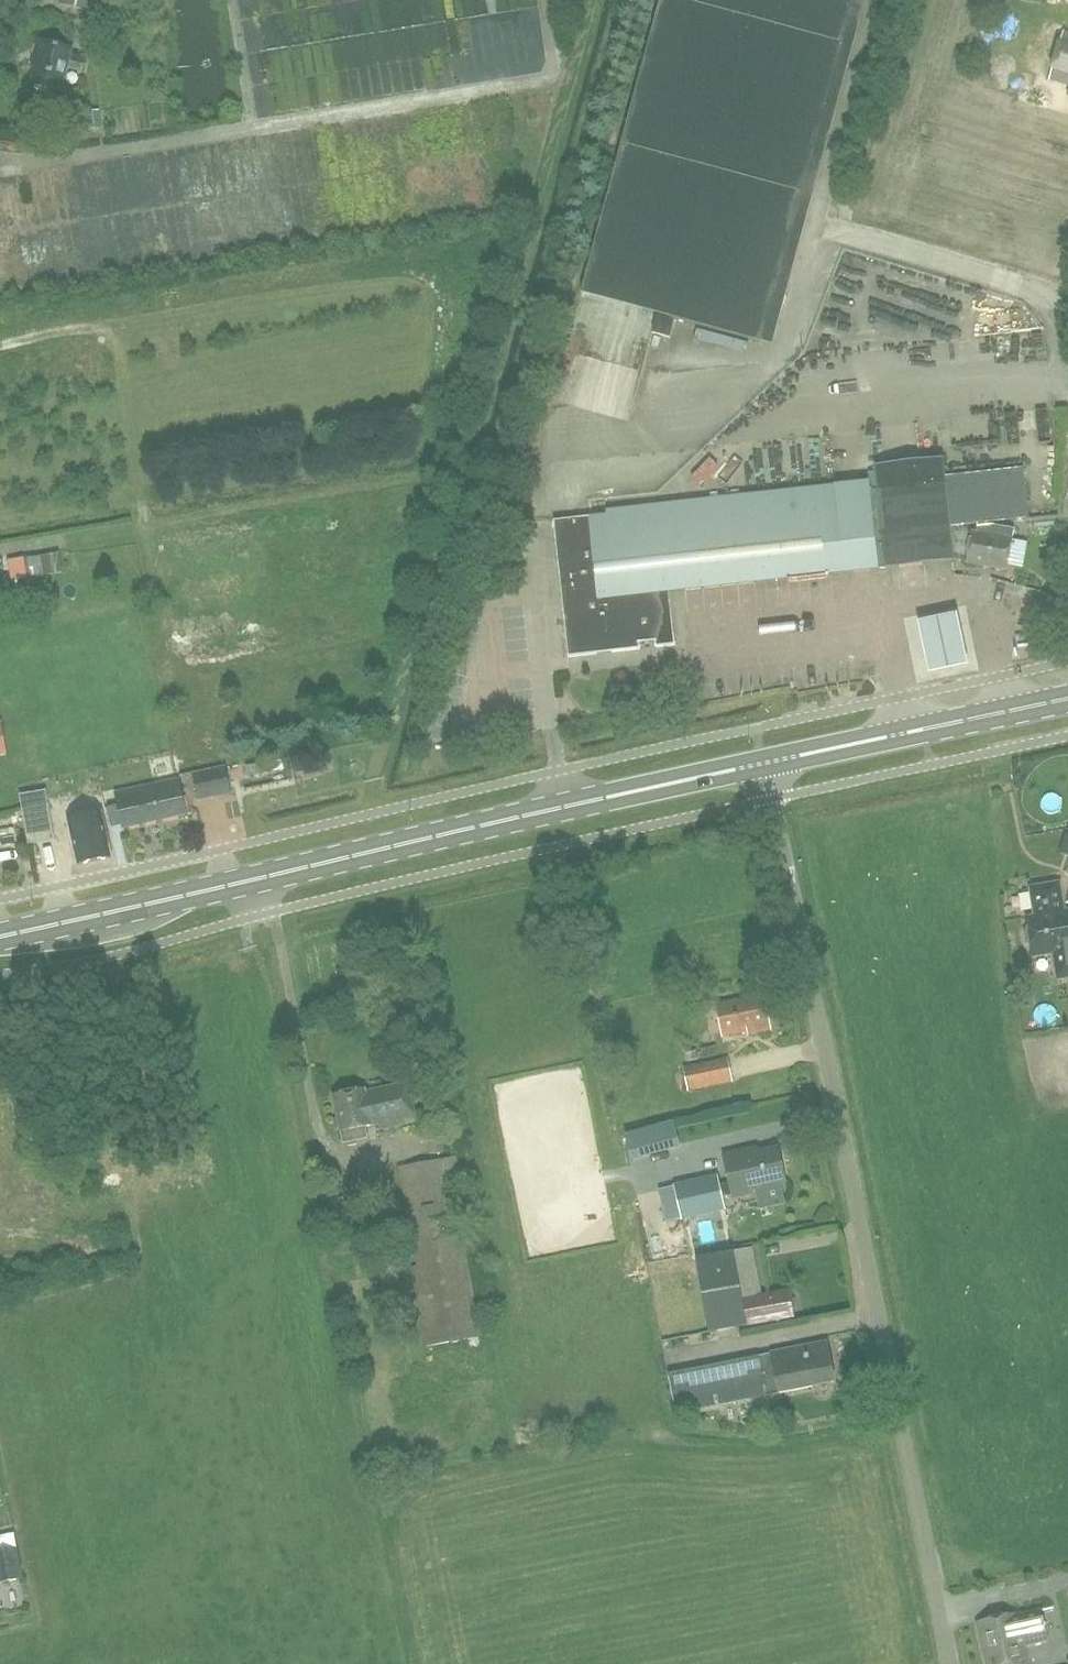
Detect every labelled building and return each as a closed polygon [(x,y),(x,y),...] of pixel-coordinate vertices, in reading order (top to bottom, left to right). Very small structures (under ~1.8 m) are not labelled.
[(59,4),(93,13),(97,0),(60,0),(59,4)] [(760,343),(853,0),(662,0),(585,282),(672,305),(668,318),(675,320),(760,343)] [(1065,32),(1055,64),(1046,62),(1041,77),(1067,85),(1067,33),(1065,32)] [(82,72),(85,59),(71,55),(72,50),(39,41),(34,58),(39,59),(32,85),(61,93),(67,68),(82,72)] [(101,130),(98,112),(87,113),(88,131),(101,130)] [(649,352),(657,307),(642,305),(635,349),(649,352)] [(671,338),(676,321),(658,316),(653,334),(671,338)] [(811,424),(791,424),(792,435),(812,434),(811,424)] [(798,480),(811,480),(810,455),(797,455),(798,480)] [(950,526),(1029,517),(1024,469),(944,478),(942,458),(876,465),(879,490),(870,491),(869,482),(607,510),(608,515),(555,521),(570,657),(596,654),(595,647),(611,645),(612,652),(640,649),(639,644),(640,644),(640,642),(656,640),(656,647),(676,645),(670,593),(879,570),(879,569),(887,568),(887,569),(954,561),(950,526)] [(638,491),(640,503),(665,499),(662,486),(638,491)] [(1007,570),(1015,529),(994,525),(978,527),(976,533),(972,532),(966,562),(1007,570)] [(30,560),(15,564),(19,584),(35,581),(30,560)] [(919,617),(930,670),(970,661),(959,608),(919,617)] [(706,696),(719,696),(717,659),(705,660),(706,696)] [(199,799),(230,792),(225,769),(194,776),(199,799)] [(124,826),(187,813),(181,780),(117,793),(120,805),(100,809),(103,825),(123,821),(124,826)] [(28,845),(55,840),(49,806),(23,810),(28,845)] [(103,825),(100,809),(99,808),(91,810),(92,815),(70,819),(79,862),(109,856),(103,825)] [(1061,881),(1029,887),(1034,916),(1025,918),(1027,929),(1024,933),(1025,943),(1030,946),(1032,959),(1052,955),(1057,982),(1067,980),(1067,910),(1066,910),(1061,881)] [(749,1035),(771,1030),(764,995),(717,1006),(723,1037),(748,1032),(749,1035)] [(689,1090),(732,1082),(727,1059),(684,1068),(689,1090)] [(408,1084),(366,1093),(372,1126),(380,1125),(381,1129),(404,1124),(403,1119),(415,1117),(408,1084)] [(366,1093),(366,1089),(333,1096),(341,1133),(342,1133),(344,1144),(368,1139),(365,1128),(372,1126),(366,1093)] [(751,1191),(785,1183),(777,1149),(754,1154),(753,1150),(724,1157),(730,1184),(720,1187),(717,1178),(674,1188),(682,1220),(725,1210),(722,1197),(733,1195),(733,1198),(751,1193),(751,1191)] [(457,1158),(444,1160),(400,1168),(418,1266),(413,1267),(427,1347),(481,1337),(464,1245),(459,1246),(452,1205),(466,1203),(457,1158)] [(795,1300),(789,1298),(788,1292),(743,1301),(734,1252),(697,1259),(711,1336),(748,1329),(748,1325),(793,1316),(792,1313),(796,1309),(795,1300)] [(767,1396),(836,1382),(828,1343),(759,1356),(759,1361),(670,1378),(677,1413),(767,1395),(767,1396)] [(18,1545),(17,1532),(0,1533),(0,1546),(18,1545)] [(24,1579),(18,1548),(0,1551),(0,1584),(24,1579)] [(976,1622),(984,1653),(1047,1638),(1041,1609),(1018,1615),(1018,1612),(976,1622)] [(1028,1661),(1025,1647),(1048,1642),(1047,1638),(984,1653),(986,1663),(1029,1663),(1028,1661)]
